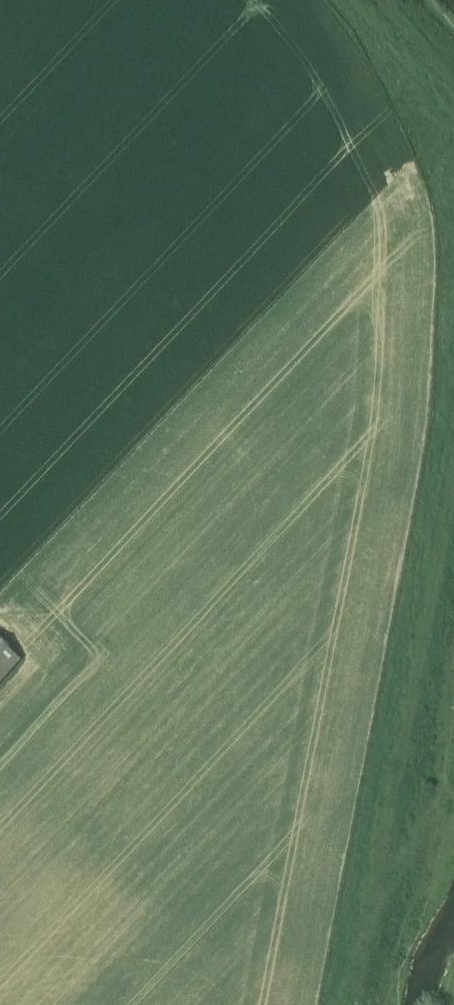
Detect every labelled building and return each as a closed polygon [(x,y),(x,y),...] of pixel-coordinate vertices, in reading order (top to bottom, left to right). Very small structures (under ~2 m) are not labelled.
[(20,661),(0,643),(0,684),(20,661)]
